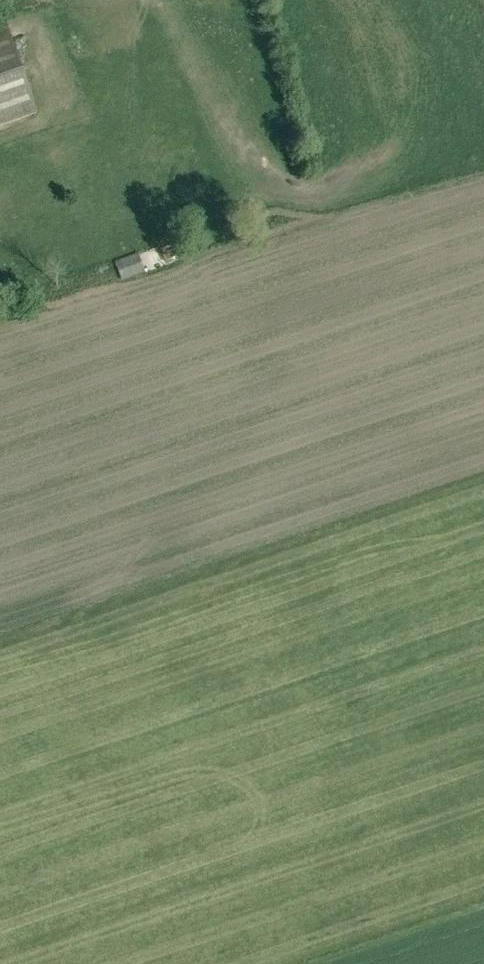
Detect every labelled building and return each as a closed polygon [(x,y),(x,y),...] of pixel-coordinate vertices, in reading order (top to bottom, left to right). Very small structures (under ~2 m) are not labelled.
[(0,32),(0,124),(35,112),(8,30),(0,32)] [(147,257),(120,266),(125,279),(152,270),(147,257)]
